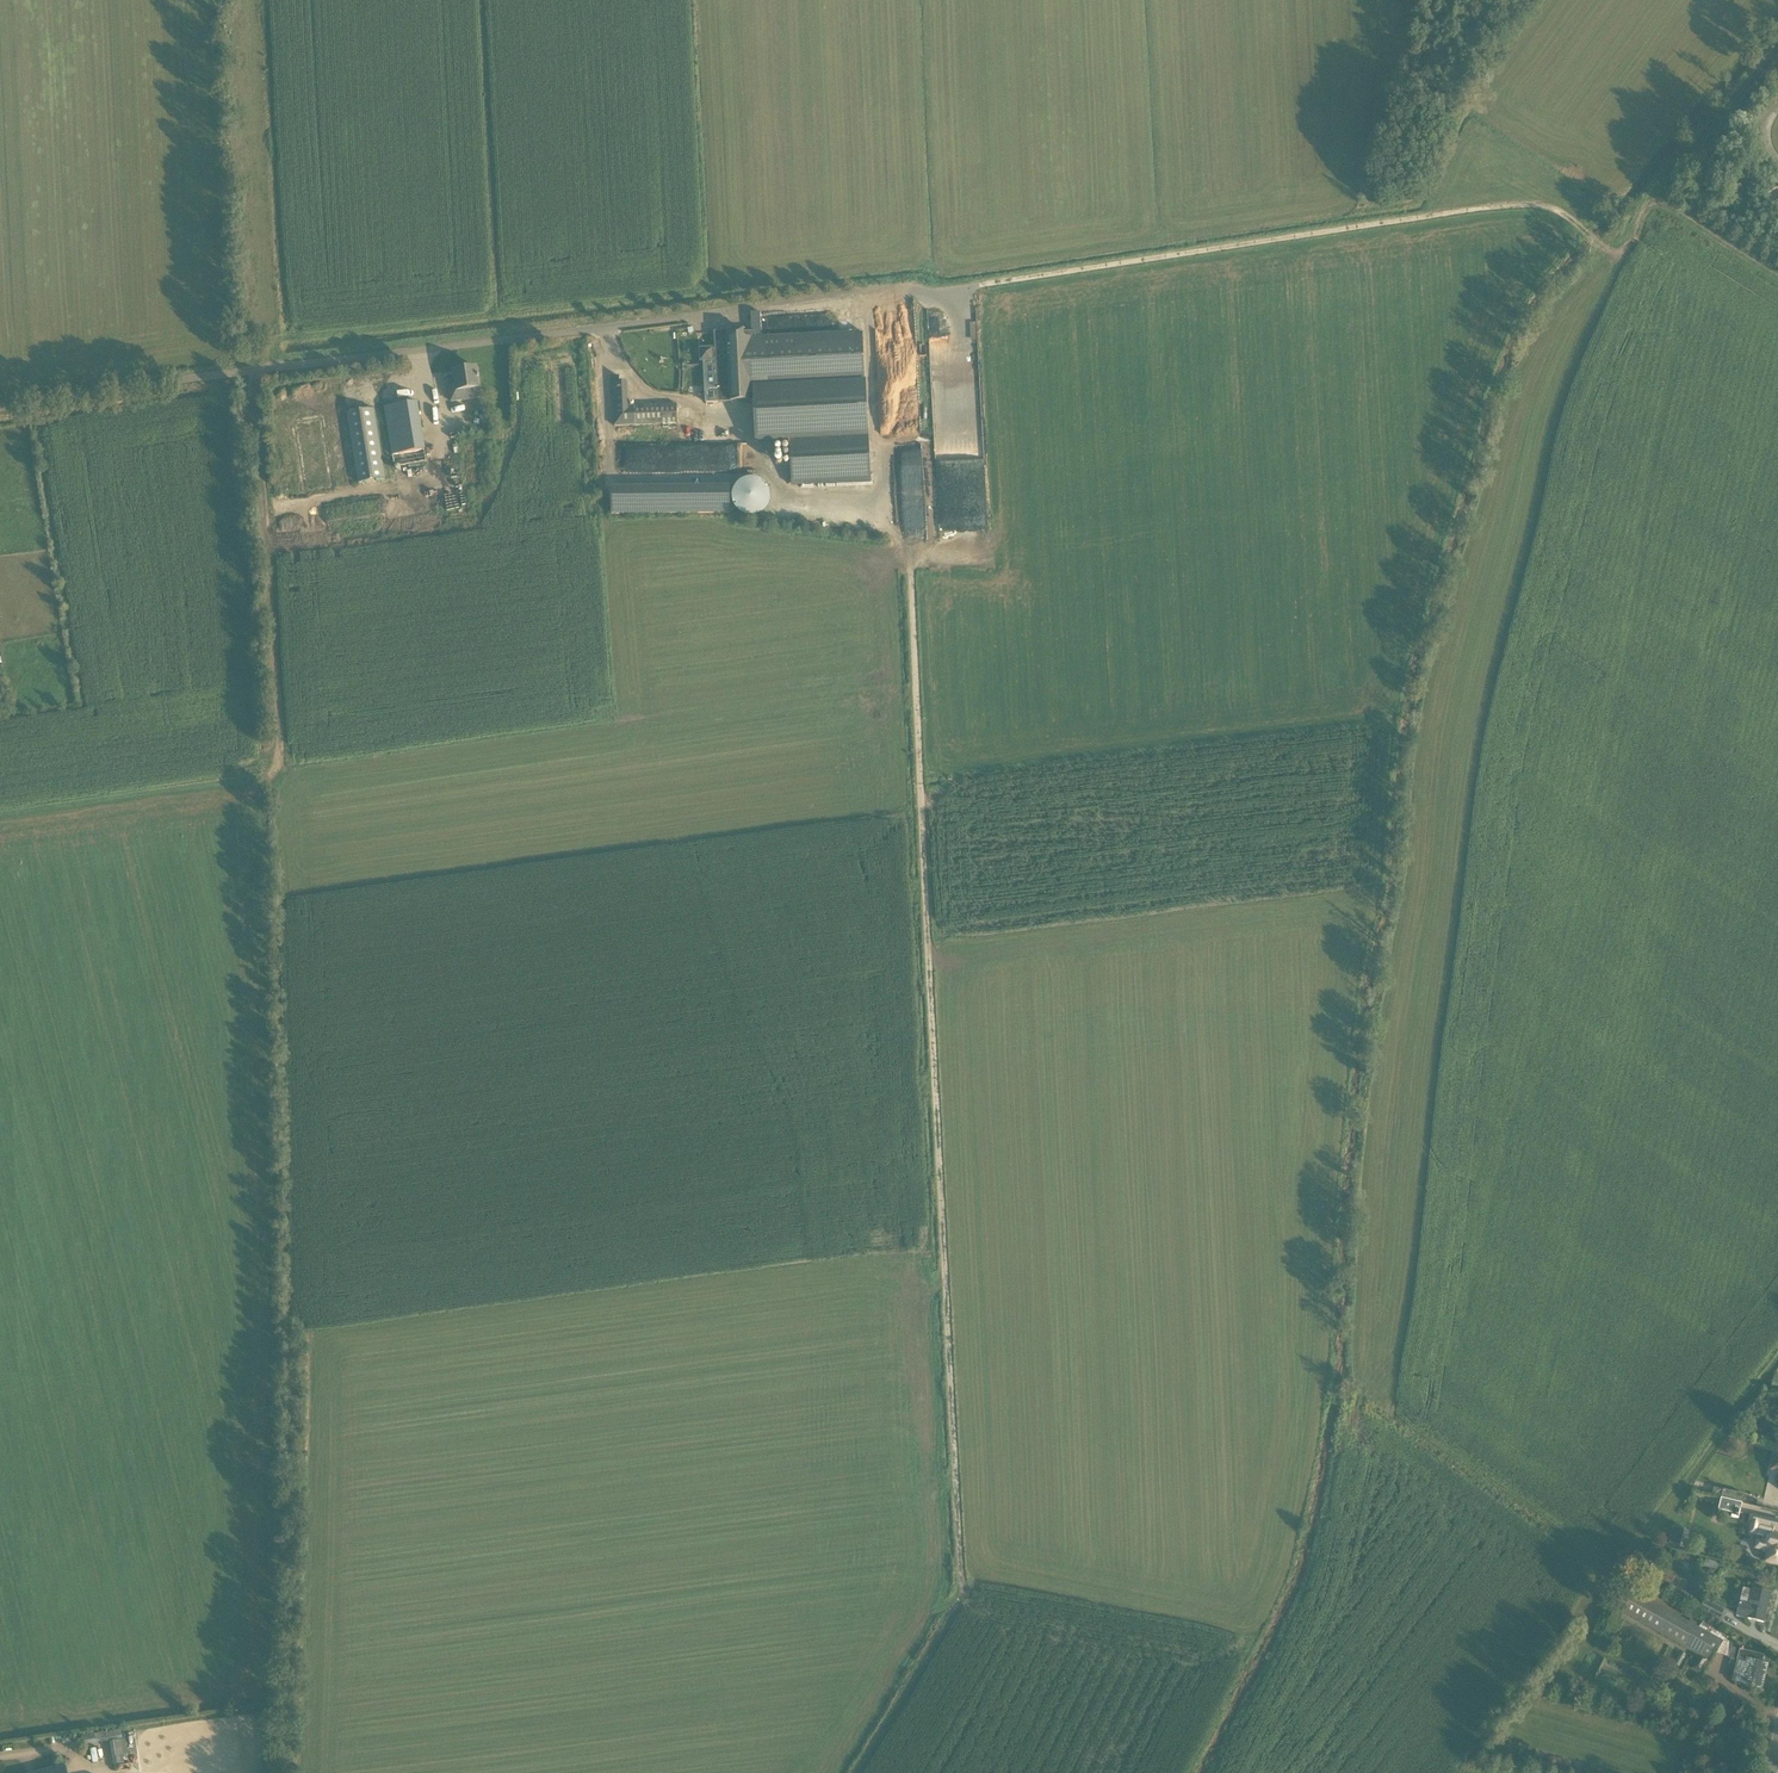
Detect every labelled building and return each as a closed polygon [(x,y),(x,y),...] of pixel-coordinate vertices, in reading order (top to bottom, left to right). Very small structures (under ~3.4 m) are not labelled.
[(1773,190),(1771,191),(1769,193),(1767,197),(1766,200),(1766,203),(1767,207),(1769,210),(1770,211),(1773,214),(1776,215),(1777,215),(1777,189),(1773,190)] [(744,340),(744,333),(744,330),(714,332),(715,349),(701,350),(701,361),(704,361),(706,403),(718,403),(730,402),(728,362),(741,361),(740,341),(744,340)] [(871,481),(863,333),(755,339),(755,332),(744,333),(744,340),(740,341),(741,361),(728,362),(730,402),(754,401),(756,441),(790,439),(792,485),(871,481)] [(480,378),(478,378),(477,369),(454,372),(456,387),(449,388),(451,402),(481,398),(479,380),(480,380),(480,378)] [(678,423),(677,404),(625,407),(623,382),(619,382),(619,377),(612,377),(614,426),(678,423)] [(395,467),(426,462),(417,402),(385,407),(395,467)] [(373,409),(348,413),(359,484),(385,480),(373,409)] [(719,472),(719,449),(648,449),(648,463),(647,463),(647,472),(719,472)] [(759,480),(752,479),(744,480),(737,484),(733,490),(731,497),(732,505),(736,512),(742,516),(750,518),(757,517),(764,513),(769,507),(770,499),(769,492),(765,485),(759,480)] [(610,488),(611,514),(730,514),(729,486),(610,488)] [(1773,1456),(1768,1473),(1777,1475),(1777,1457),(1773,1456)] [(1710,1498),(1720,1500),(1742,1505),(1744,1496),(1712,1489),(1710,1498)] [(1720,1500),(1717,1513),(1739,1518),(1742,1505),(1720,1500)] [(1749,1516),(1747,1525),(1750,1526),(1747,1536),(1755,1538),(1752,1551),(1765,1554),(1762,1563),(1777,1567),(1777,1540),(1776,1539),(1777,1532),(1777,1524),(1749,1516)] [(1680,1547),(1684,1531),(1674,1528),(1670,1544),(1680,1547)] [(1707,1561),(1705,1567),(1718,1570),(1719,1563),(1707,1561)] [(1741,1647),(1726,1643),(1728,1639),(1701,1624),(1699,1629),(1628,1590),(1617,1610),(1608,1605),(1592,1632),(1609,1641),(1623,1616),(1698,1658),(1691,1671),(1700,1676),(1707,1663),(1710,1665),(1714,1657),(1736,1663),(1731,1682),(1760,1689),(1766,1666),(1762,1665),(1764,1658),(1740,1652),(1741,1647)] [(1737,1618),(1764,1624),(1770,1595),(1751,1591),(1751,1592),(1743,1590),(1737,1618)] [(1699,1609),(1698,1612),(1721,1624),(1727,1612),(1704,1599),(1703,1601),(1695,1596),(1691,1604),(1699,1609)] [(82,1736),(84,1745),(122,1740),(120,1731),(82,1736)]
